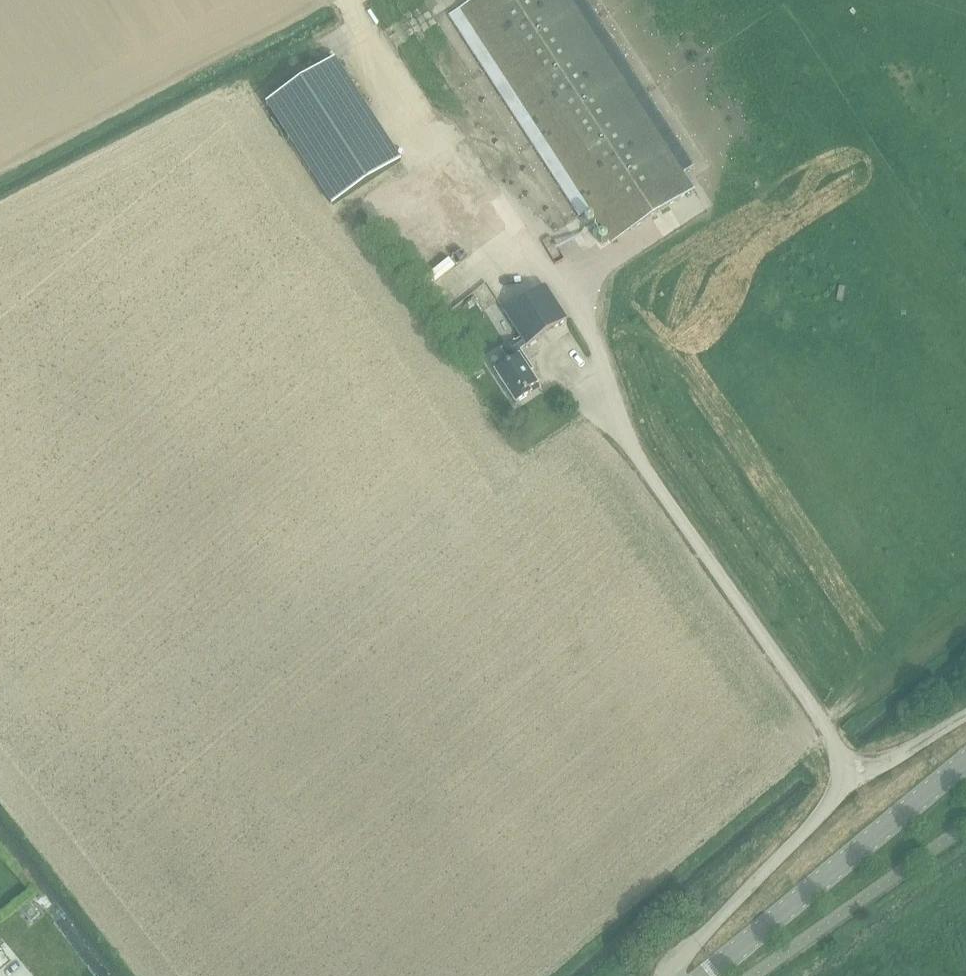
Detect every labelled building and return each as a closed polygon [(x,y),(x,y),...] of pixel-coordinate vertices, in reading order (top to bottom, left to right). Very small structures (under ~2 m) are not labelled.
[(449,17),(580,218),(590,211),(611,243),(694,190),(687,179),(685,176),(683,174),(693,167),(694,167),(695,166),(587,0),(475,0),(460,10),(449,17)] [(336,61),(269,104),(333,205),(401,162),(336,61)] [(418,247),(429,267),(494,231),(459,167),(382,209),(406,253),(418,247)] [(495,372),(505,387),(516,404),(539,389),(529,372),(532,370),(519,350),(525,346),(526,347),(566,320),(545,287),(504,313),(521,339),(514,344),(514,342),(502,350),(510,362),(495,372)] [(28,902),(20,909),(30,922),(39,916),(28,902)] [(8,974),(0,965),(0,975),(6,975),(8,974)]
